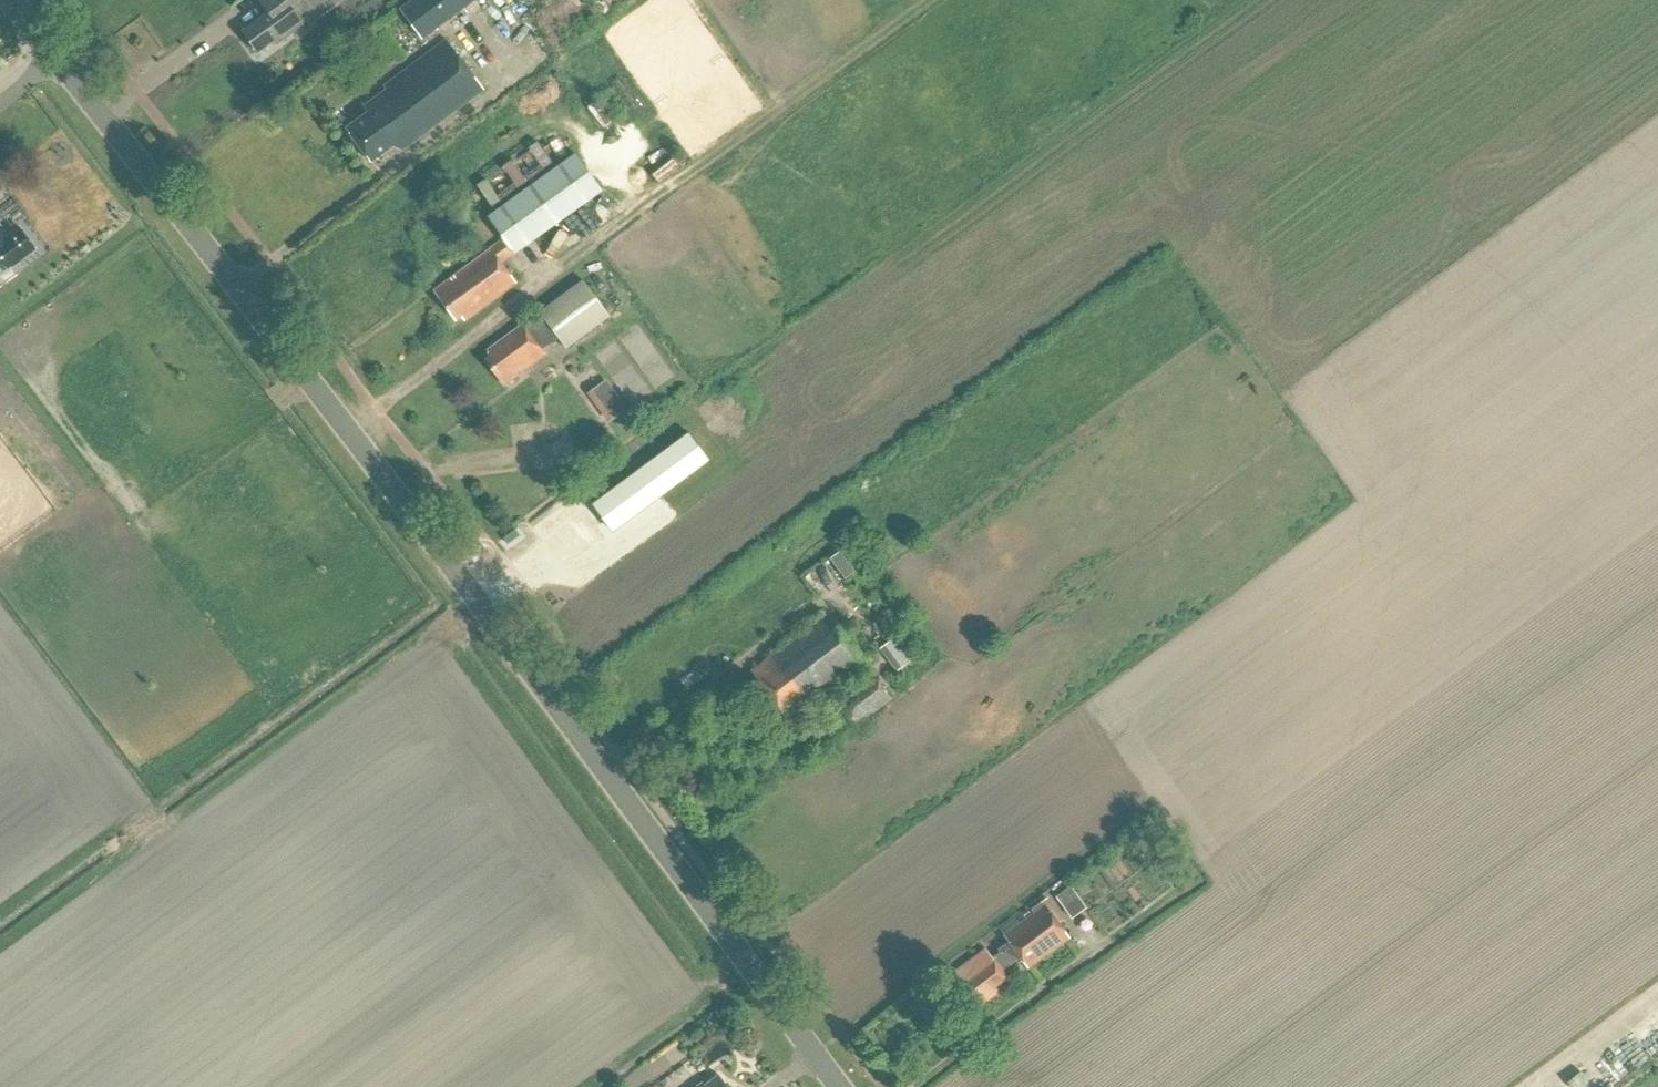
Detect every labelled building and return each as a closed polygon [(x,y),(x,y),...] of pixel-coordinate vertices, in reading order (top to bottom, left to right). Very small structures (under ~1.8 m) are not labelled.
[(311,7),(305,0),(260,0),(269,12),(243,31),(258,52),(273,41),(275,44),(304,23),(299,16),(311,7)] [(400,8),(422,38),(474,0),(411,0),(400,8)] [(483,91),(445,39),(384,85),(386,89),(363,106),(366,110),(345,125),(372,162),(395,145),(400,152),(483,91)] [(603,128),(611,122),(595,101),(587,107),(603,128)] [(508,200),(559,163),(543,141),(504,169),(512,180),(500,189),(508,200)] [(435,291),(456,320),(462,315),(465,319),(516,282),(507,271),(502,263),(604,191),(576,152),(487,215),(504,238),(489,249),(490,250),(435,291)] [(9,269),(36,249),(20,227),(8,236),(0,226),(0,256),(9,269)] [(566,348),(610,315),(583,279),(539,311),(541,314),(525,326),(523,324),(488,349),(493,355),(486,360),(504,383),(545,353),(542,350),(559,338),(566,348)] [(605,379),(587,393),(609,420),(626,406),(605,379)] [(593,504),(612,530),(708,459),(688,432),(593,504)] [(874,561),(859,540),(851,546),(866,568),(874,561)] [(838,550),(828,557),(843,577),(853,570),(838,550)] [(865,663),(828,613),(751,669),(783,711),(805,697),(809,702),(826,689),(829,692),(865,663)] [(915,657),(897,635),(885,644),(902,667),(915,657)] [(893,699),(872,671),(838,697),(859,725),(893,699)] [(1071,884),(1056,895),(1071,918),(1087,907),(1071,884)] [(986,948),(950,974),(968,1005),(974,1001),(978,1007),(1011,983),(1001,970),(1021,956),(1030,968),(1069,937),(1046,905),(1005,934),(1011,943),(992,956),(986,948)] [(718,1074),(704,1084),(701,1080),(694,1086),(728,1086),(718,1074)]
